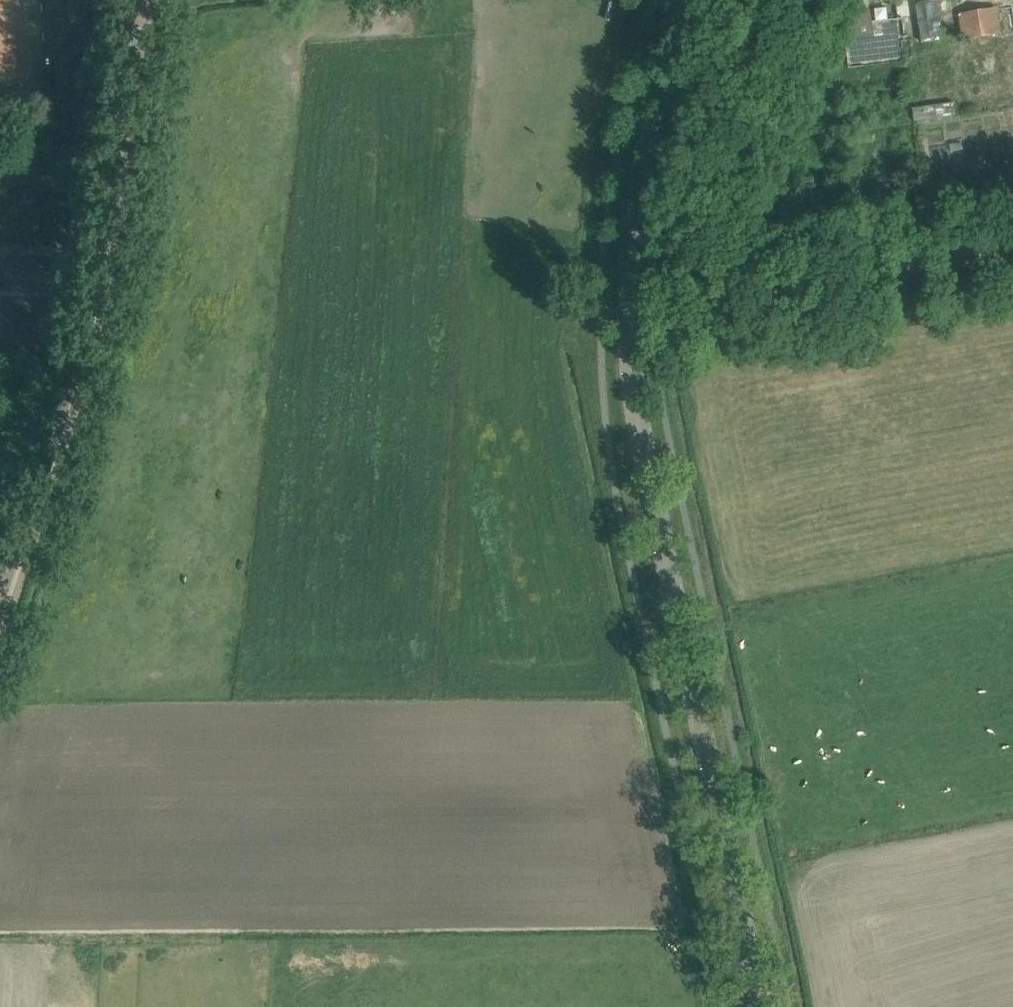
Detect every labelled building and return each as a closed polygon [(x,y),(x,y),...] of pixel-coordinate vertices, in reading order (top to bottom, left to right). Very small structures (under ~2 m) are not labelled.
[(865,11),(866,2),(853,0),(849,0),(846,20),(860,22),(863,23),(865,11)] [(919,1),(921,41),(943,40),(941,0),(937,0),(919,1)] [(996,8),(958,14),(962,40),(1000,34),(996,8)] [(860,23),(844,25),(845,39),(846,40),(874,37),(871,10),(865,11),(863,23),(860,22),(860,23)] [(874,56),(901,58),(903,20),(876,19),(874,56)] [(27,261),(4,261),(4,291),(42,291),(42,270),(27,270),(27,261)]
